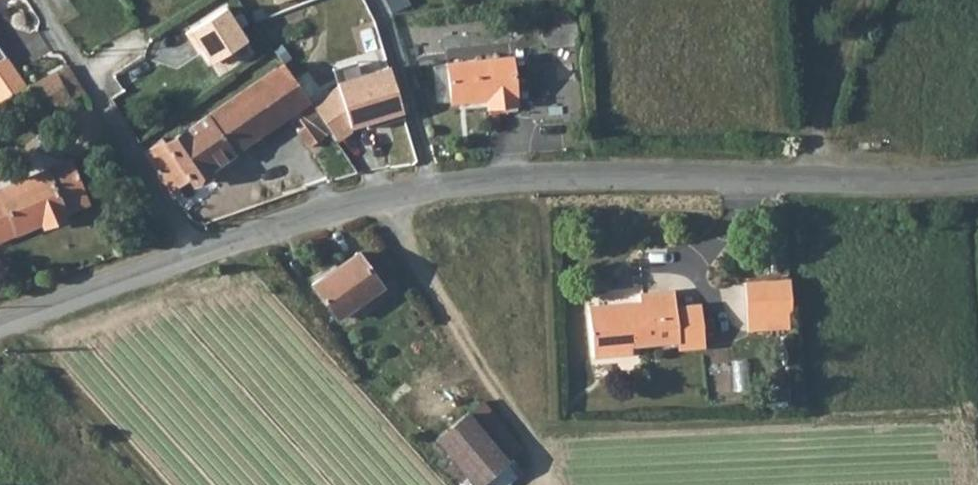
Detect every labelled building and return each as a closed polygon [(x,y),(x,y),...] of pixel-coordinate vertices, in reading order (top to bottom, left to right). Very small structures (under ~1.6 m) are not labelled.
[(383,4),(389,17),(407,8),(403,0),(390,0),(383,4)] [(180,34),(190,49),(196,45),(199,50),(198,53),(205,64),(242,40),(221,8),(180,34)] [(570,28),(538,30),(539,52),(572,50),(570,28)] [(386,53),(336,61),(338,75),(388,67),(386,53)] [(1,101),(27,88),(26,86),(27,86),(5,56),(0,60),(0,100),(1,101)] [(480,101),(487,101),(487,109),(510,107),(506,59),(442,65),(445,104),(480,101)] [(161,143),(160,140),(141,152),(168,194),(186,181),(190,187),(209,173),(208,171),(291,113),(302,129),(296,135),(307,150),(319,142),(338,170),(348,164),(334,143),(309,108),(278,63),(161,143)] [(339,87),(309,108),(334,143),(353,131),(404,116),(390,70),(339,87)] [(57,71),(29,85),(27,85),(27,86),(26,86),(27,88),(30,88),(47,124),(62,116),(57,107),(71,101),(57,71)] [(0,189),(0,241),(67,217),(66,215),(90,205),(73,161),(0,189)] [(356,254),(311,285),(337,319),(381,288),(356,254)] [(758,310),(784,309),(781,273),(736,275),(740,324),(758,324),(758,310)] [(628,348),(627,340),(674,336),(670,302),(669,286),(635,290),(635,296),(618,298),(619,305),(584,309),(588,352),(628,348)] [(619,305),(618,298),(583,302),(584,309),(619,305)] [(694,300),(670,302),(674,336),(675,343),(699,341),(694,300)] [(502,465),(516,454),(478,406),(464,417),(502,465)] [(464,484),(477,484),(502,465),(464,417),(431,443),(464,484)]
